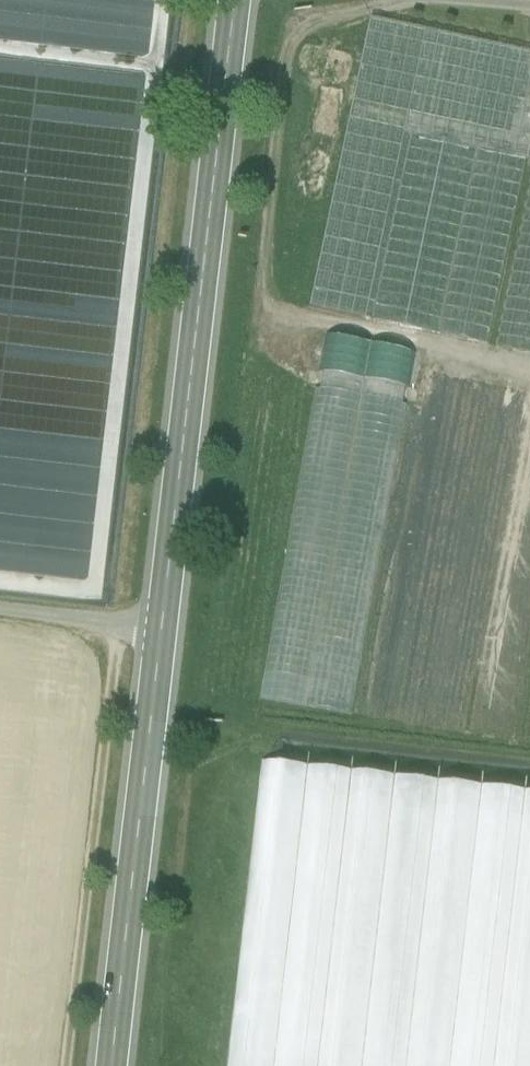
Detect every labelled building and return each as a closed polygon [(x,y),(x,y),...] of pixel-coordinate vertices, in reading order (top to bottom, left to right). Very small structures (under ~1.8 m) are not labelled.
[(370,322),(411,132),(479,147),(529,158),(529,153),(529,51),(369,17),(306,309),(370,322)] [(438,337),(479,147),(411,132),(370,322),(438,337)] [(488,347),(529,158),(479,147),(438,337),(488,347)] [(494,349),(529,357),(529,180),(494,349)] [(315,366),(256,700),(351,715),(409,383),(315,366)] [(262,762),(228,1065),(529,1065),(529,792),(262,762)]
